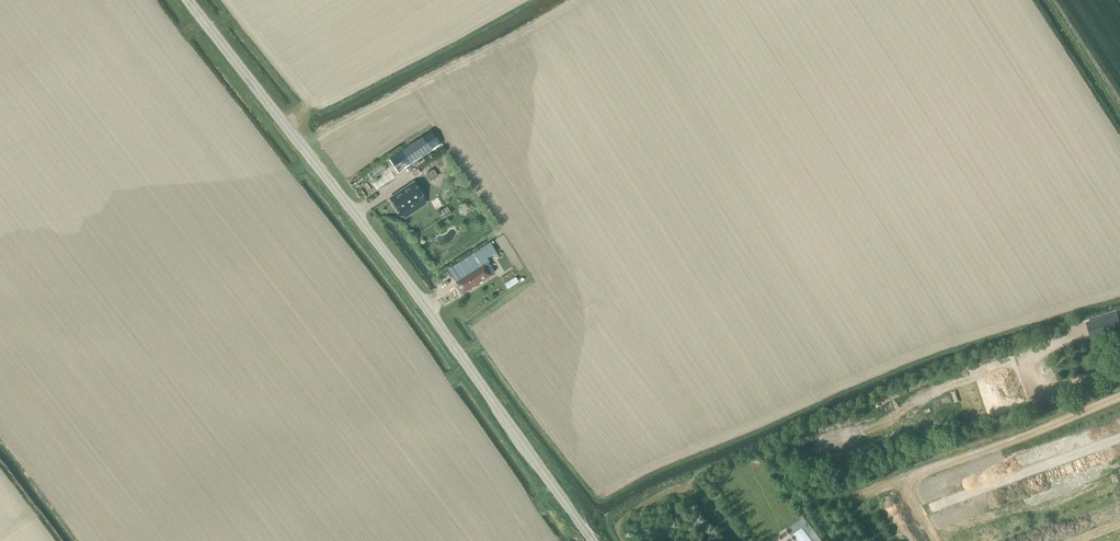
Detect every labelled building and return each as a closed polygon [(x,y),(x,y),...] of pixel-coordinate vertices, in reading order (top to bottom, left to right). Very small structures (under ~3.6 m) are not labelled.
[(411,164),(431,151),(422,137),(402,150),(411,164)] [(413,182),(390,198),(402,217),(403,216),(405,219),(427,204),(424,200),(424,201),(423,200),(425,198),(413,182)] [(495,272),(486,259),(497,252),(491,243),(480,249),(448,270),(463,293),(490,275),(495,272)] [(1099,337),(1119,331),(1119,323),(1117,312),(1086,322),(1088,328),(1091,339),(1099,337)] [(1098,361),(1101,369),(1108,366),(1105,358),(1098,361)] [(1004,444),(1006,455),(1014,454),(1012,442),(1004,444)]
